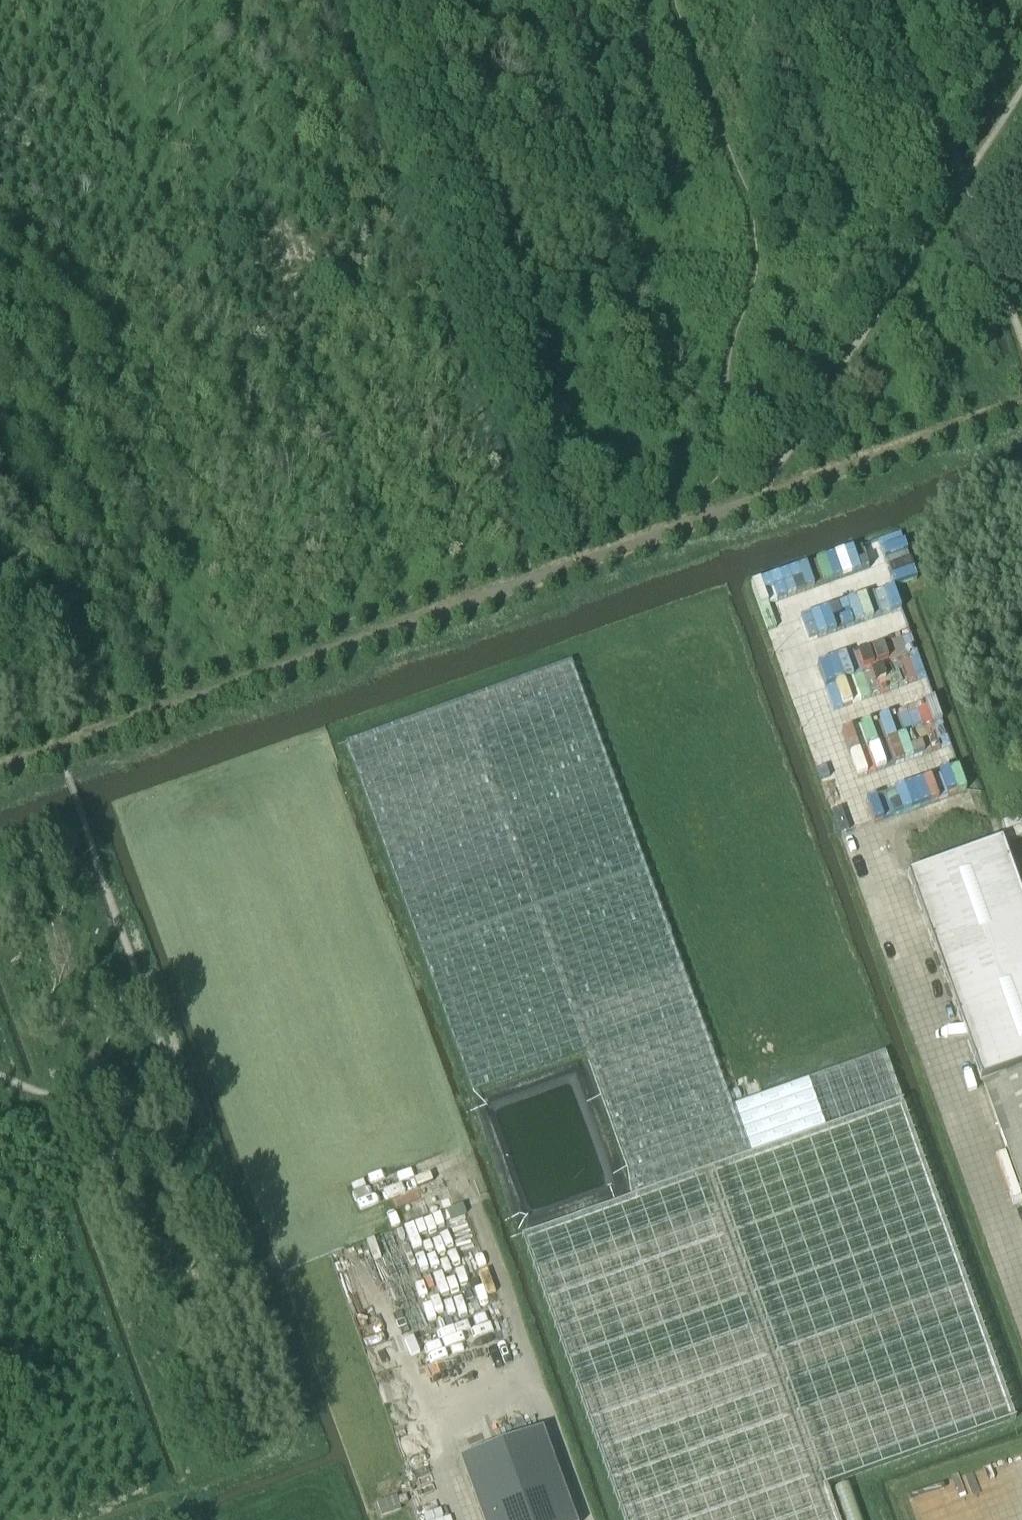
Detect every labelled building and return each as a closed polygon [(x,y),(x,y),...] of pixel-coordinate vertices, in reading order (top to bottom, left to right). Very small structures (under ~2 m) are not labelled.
[(623,1519),(837,1519),(824,1486),(1012,1416),(883,1051),(731,1106),(570,661),(345,742),(471,1092),(585,1051),(629,1185),(631,1197),(523,1236),(623,1519)] [(907,875),(980,1080),(1021,1065),(1021,900),(1001,841),(907,875)] [(984,1086),(1021,1191),(1021,1073),(984,1086)] [(459,1458),(481,1519),(575,1519),(542,1428),(459,1458)] [(376,1503),(381,1516),(401,1508),(396,1495),(376,1503)]
